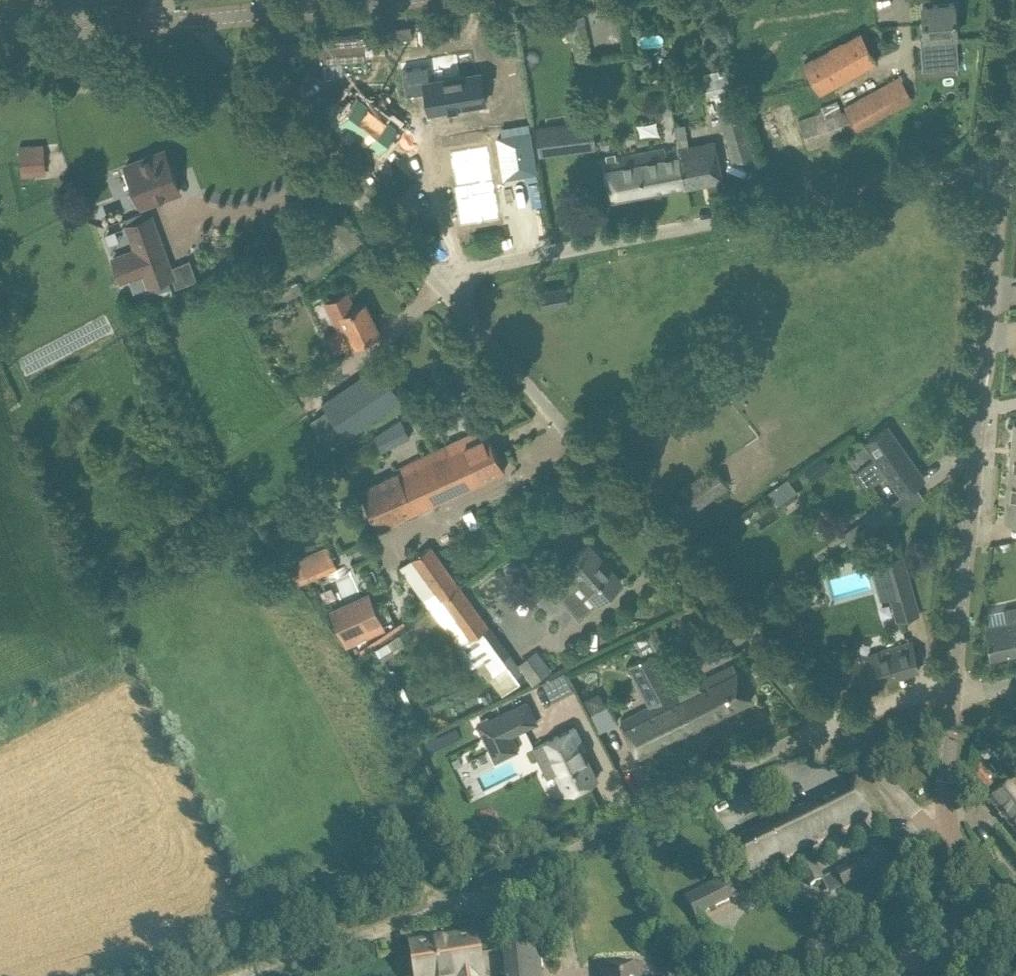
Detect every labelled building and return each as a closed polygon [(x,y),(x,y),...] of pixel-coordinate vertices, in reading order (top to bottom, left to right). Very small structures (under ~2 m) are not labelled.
[(923,5),(924,25),(925,38),(941,37),(942,54),(958,53),(956,34),(957,34),(955,2),(923,5)] [(871,49),(861,32),(805,62),(814,80),(821,93),(877,62),(871,49)] [(366,33),(319,37),(321,62),(368,58),(366,33)] [(588,34),(570,37),(574,57),(591,55),(588,34)] [(430,67),(405,72),(408,92),(428,89),(431,109),(487,100),(482,70),(432,79),(430,67)] [(716,101),(715,101),(734,160),(753,154),(726,74),(704,78),(707,95),(714,94),(716,101)] [(841,109),(838,99),(821,105),(823,110),(798,118),(808,147),(856,129),(914,98),(900,74),(844,105),(845,107),(841,109)] [(332,99),(323,110),(350,140),(357,131),(380,150),(401,124),(358,90),(343,108),(332,99)] [(540,149),(561,147),(601,143),(599,121),(538,128),(540,149)] [(674,124),(678,144),(679,146),(678,146),(686,185),(722,178),(715,139),(690,144),(685,122),(674,124)] [(529,124),(497,129),(504,168),(535,163),(529,124)] [(488,144),(450,150),(456,184),(454,185),(460,225),(500,218),(488,144)] [(678,144),(603,158),(611,200),(686,185),(678,146),(679,146),(678,144)] [(22,176),(46,174),(44,149),(20,152),(22,176)] [(180,190),(165,149),(126,164),(142,205),(180,190)] [(133,247),(110,255),(119,282),(143,273),(147,285),(171,277),(176,275),(171,263),(154,212),(125,222),(133,247)] [(569,300),(566,285),(540,290),(543,305),(569,300)] [(329,300),(324,302),(336,327),(326,333),(336,353),(380,331),(366,301),(355,306),(347,291),(329,300)] [(333,414),(317,426),(330,446),(386,408),(402,396),(380,363),(363,374),(324,401),(329,409),(333,414)] [(300,374),(290,379),(295,389),(305,385),(300,374)] [(402,418),(389,426),(397,442),(410,436),(402,418)] [(1005,519),(1015,520),(1015,423),(1010,467),(1005,519)] [(877,458),(857,472),(868,487),(888,473),(902,493),(916,483),(924,477),(899,441),(888,425),(865,441),(876,457),(877,458)] [(398,467),(399,471),(362,489),(379,526),(479,481),(505,469),(485,427),(459,439),(398,467)] [(696,479),(680,490),(694,510),(728,485),(713,466),(696,479)] [(772,487),(780,499),(794,490),(792,487),(795,484),(789,475),(772,487)] [(856,522),(842,532),(851,545),(865,535),(873,530),(873,531),(898,515),(889,502),(888,501),(864,517),(856,522)] [(568,565),(550,582),(551,583),(562,596),(579,615),(584,610),(598,598),(600,600),(604,596),(619,583),(599,561),(602,559),(589,543),(578,553),(574,557),(566,563),(568,565)] [(430,544),(400,566),(412,582),(429,605),(456,643),(458,646),(463,643),(477,663),(503,645),(488,625),(460,585),(442,561),(430,544)] [(308,581),(338,568),(328,545),(298,558),(308,581)] [(882,560),(898,618),(919,612),(903,554),(882,560)] [(540,572),(522,588),(534,601),(544,592),(543,590),(551,583),(550,582),(540,572)] [(362,641),(360,633),(383,623),(369,592),(330,610),(347,646),(362,641)] [(1004,608),(1007,620),(985,624),(992,659),(1015,654),(1015,606),(1004,608)] [(641,658),(637,660),(629,664),(650,705),(621,719),(639,755),(696,726),(677,690),(676,691),(655,651),(652,652),(646,638),(634,644),(641,658)] [(831,664),(839,693),(920,669),(912,641),(831,664)] [(696,726),(752,698),(734,663),(677,690),(696,726)] [(479,724),(489,745),(490,744),(489,741),(507,732),(509,735),(537,722),(527,701),(479,724)] [(593,707),(598,724),(613,720),(607,702),(593,707)] [(547,776),(556,772),(567,793),(597,778),(583,749),(585,748),(575,726),(533,746),(547,776)] [(995,786),(982,771),(973,779),(986,794),(995,786)] [(990,801),(1015,832),(1015,778),(990,801)] [(853,780),(730,841),(749,878),(795,855),(809,849),(872,817),(853,780)] [(877,876),(866,855),(836,871),(848,892),(877,876)] [(686,897),(696,916),(736,896),(726,877),(686,897)] [(476,934),(411,944),(416,975),(483,975),(476,934)] [(505,975),(534,975),(530,945),(502,947),(505,975)] [(601,966),(602,975),(642,975),(641,964),(601,966)]
